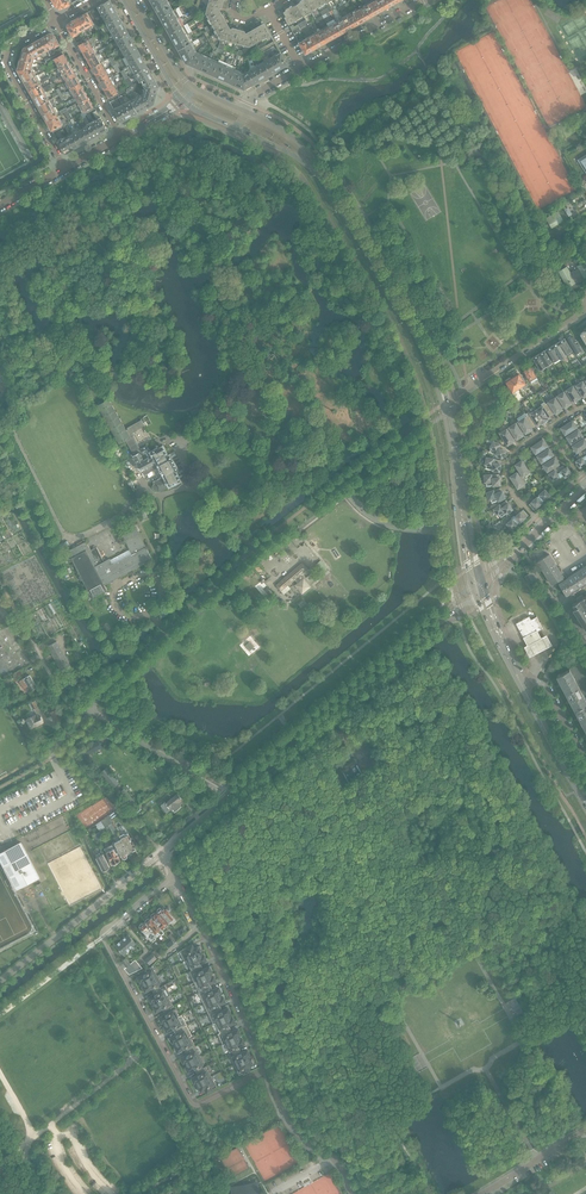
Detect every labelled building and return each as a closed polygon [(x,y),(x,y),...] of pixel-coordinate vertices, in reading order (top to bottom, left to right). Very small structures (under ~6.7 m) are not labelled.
[(55,5),(56,7),(57,6),(58,8),(61,8),(64,7),(70,4),(68,0),(52,0),(55,5)] [(114,8),(110,0),(109,0),(97,7),(91,11),(95,18),(102,14),(107,23),(119,16),(114,8)] [(166,0),(153,0),(151,1),(160,17),(172,11),(166,0)] [(220,11),(219,10),(220,7),(221,7),(223,2),(217,0),(209,0),(205,12),(208,17),(220,11)] [(309,12),(313,19),(314,18),(313,16),(304,0),(302,0),(300,1),(301,2),(293,7),(292,6),(289,7),(296,19),(309,12)] [(324,3),(323,0),(304,0),(313,16),(314,15),(311,10),(324,3)] [(385,9),(385,8),(380,0),(375,0),(365,6),(371,17),(371,16),(372,17),(374,16),(374,15),(382,10),(383,11),(385,10),(385,9)] [(399,0),(400,0),(380,0),(385,8),(386,8),(386,9),(388,8),(388,7),(396,2),(397,2),(399,1),(399,0)] [(370,18),(370,17),(371,17),(365,6),(350,14),(356,25),(357,25),(359,24),(359,23),(367,19),(368,19),(370,18)] [(296,20),(296,19),(289,7),(286,9),(286,10),(282,12),(289,24),(296,20)] [(181,27),(177,19),(179,18),(180,19),(183,17),(182,16),(180,17),(175,9),(172,11),(160,17),(169,33),(181,27)] [(229,27),(220,12),(220,11),(208,17),(217,33),(229,27)] [(73,20),(79,32),(93,24),(93,22),(92,21),(91,20),(91,19),(90,17),(89,16),(89,15),(88,13),(87,12),(73,20)] [(356,26),(356,25),(350,14),(335,23),(342,33),(343,33),(345,32),(345,31),(353,27),(354,27),(356,26)] [(128,33),(119,16),(107,23),(117,40),(128,33)] [(79,32),(73,20),(70,22),(68,23),(68,26),(69,28),(68,29),(73,37),(77,34),(77,33),(79,32)] [(341,34),(341,33),(342,33),(335,23),(321,31),(327,41),(328,41),(330,40),(338,35),(339,35),(341,34)] [(270,35),(264,24),(249,32),(255,43),(266,37),(267,37),(270,35)] [(189,34),(184,25),(181,27),(169,33),(178,50),(192,42),(193,41),(190,36),(192,35),(190,33),(189,34)] [(235,42),(238,30),(233,28),(232,29),(230,29),(229,27),(217,33),(218,35),(217,37),(218,40),(220,40),(218,48),(223,49),(225,45),(228,46),(230,41),(235,42)] [(298,32),(301,30),(299,28),(299,27),(297,28),(292,31),(294,34),(296,37),(300,35),(298,32)] [(249,46),(255,43),(249,32),(247,33),(244,32),(244,31),(238,30),(235,42),(244,45),(243,48),(241,56),(243,57),(244,53),(246,53),(247,48),(246,46),(249,46)] [(327,41),(321,31),(314,35),(312,32),(309,33),(311,36),(307,39),(312,50),(313,49),(314,50),(316,48),(324,43),(325,43),(327,42),(327,41)] [(138,50),(128,33),(117,40),(126,56),(138,50)] [(60,45),(55,36),(54,36),(54,35),(50,34),(48,34),(46,36),(52,47),(53,46),(54,48),(60,45)] [(206,41),(206,40),(204,35),(198,39),(200,42),(201,41),(203,44),(206,41)] [(52,47),(46,36),(33,43),(40,54),(46,50),(50,57),(51,56),(47,49),(52,47)] [(79,45),(88,40),(90,38),(89,37),(84,40),(83,39),(82,36),(79,37),(81,40),(78,43),(79,45)] [(312,50),(307,39),(305,36),(302,37),(303,38),(298,41),(305,54),(309,51),(310,52),(312,50)] [(93,47),(88,40),(79,45),(83,53),(93,47)] [(196,52),(193,48),(195,47),(192,42),(178,50),(186,63),(195,67),(201,55),(196,52)] [(40,54),(33,43),(23,48),(20,59),(32,62),(33,59),(32,58),(40,54)] [(99,59),(93,47),(83,53),(92,68),(101,62),(104,61),(102,57),(99,59)] [(147,66),(138,50),(126,56),(135,73),(147,66)] [(271,74),(285,66),(286,65),(286,64),(286,63),(280,52),(276,54),(277,55),(272,58),(268,60),(264,62),(271,74)] [(68,61),(64,55),(63,54),(62,54),(61,55),(60,56),(59,56),(57,57),(56,58),(55,58),(54,59),(53,60),(52,60),(50,61),(49,62),(48,62),(49,64),(53,62),(54,60),(58,67),(68,61)] [(212,75),(218,62),(201,55),(195,67),(212,75)] [(232,69),(233,66),(230,65),(231,63),(228,62),(230,58),(228,57),(225,63),(219,60),(218,62),(212,75),(229,82),(235,70),(232,69)] [(31,68),(32,62),(20,59),(18,70),(24,82),(35,76),(31,68)] [(76,76),(72,70),(68,61),(58,67),(61,72),(59,73),(59,74),(60,76),(62,75),(67,82),(76,76)] [(110,77),(101,62),(92,68),(100,83),(110,77)] [(254,83),(271,74),(264,62),(257,66),(248,71),(248,73),(254,83)] [(158,86),(147,66),(135,73),(139,81),(141,80),(145,86),(144,90),(156,93),(158,86)] [(254,83),(248,73),(245,74),(245,75),(235,70),(229,82),(244,89),(254,83)] [(44,92),(35,76),(24,82),(33,98),(44,92)] [(84,91),(81,85),(76,76),(67,82),(71,90),(68,91),(70,95),(73,93),(75,97),(84,91)] [(118,92),(110,78),(110,77),(100,83),(109,98),(110,97),(111,96),(112,96),(114,95),(115,94),(116,94),(117,93),(118,92)] [(45,92),(54,86),(52,84),(50,85),(50,84),(43,88),(45,92)] [(153,103),(156,93),(144,90),(142,97),(135,100),(135,99),(131,101),(138,112),(153,103)] [(93,107),(84,91),(75,97),(72,99),(73,102),(77,100),(81,107),(80,107),(83,113),(85,111),(86,111),(88,110),(89,109),(90,108),(92,107),(93,107)] [(53,108),(44,92),(33,98),(42,114),(53,108)] [(138,112),(131,101),(117,109),(117,107),(113,109),(121,122),(138,112)] [(60,126),(63,124),(53,108),(42,114),(52,130),(53,129),(54,129),(56,128),(57,127),(59,126),(60,126)] [(107,129),(96,110),(92,112),(96,120),(93,121),(94,122),(87,126),(94,137),(107,129)] [(63,124),(72,119),(68,111),(64,113),(67,118),(64,119),(61,120),(63,124)] [(79,145),(94,137),(87,126),(72,134),(79,145)] [(79,145),(72,134),(65,138),(65,137),(62,139),(61,138),(57,140),(65,153),(79,145)] [(563,221),(559,214),(557,211),(546,218),(548,221),(551,227),(563,221)] [(584,278),(585,277),(585,263),(585,261),(577,266),(578,268),(570,273),(567,267),(558,271),(568,287),(584,278)] [(568,339),(567,340),(576,354),(579,352),(580,354),(584,352),(577,341),(576,342),(573,337),(572,337),(571,336),(568,338),(568,339)] [(558,342),(567,356),(573,352),(564,338),(558,342)] [(567,356),(558,342),(552,346),(561,360),(567,356)] [(554,363),(561,360),(552,346),(546,349),(554,363)] [(538,354),(546,367),(547,368),(553,364),(544,350),(538,354)] [(546,367),(538,354),(532,358),(540,370),(546,367)] [(70,367),(58,370),(59,376),(72,373),(70,367)] [(531,382),(534,379),(537,378),(530,367),(523,370),(531,382)] [(512,378),(519,388),(522,386),(525,389),(528,388),(519,374),(512,378)] [(519,388),(512,378),(506,382),(515,396),(517,394),(515,391),(519,388)] [(572,386),(579,397),(582,395),(583,397),(585,395),(585,388),(582,382),(577,385),(576,384),(572,386)] [(572,386),(563,392),(570,403),(573,401),(574,402),(580,398),(579,397),(572,386)] [(563,392),(554,398),(561,409),(564,407),(565,408),(571,404),(570,403),(563,392)] [(157,490),(158,492),(169,486),(171,489),(173,488),(176,488),(178,487),(180,485),(182,484),(181,480),(176,471),(179,469),(170,454),(168,455),(163,445),(159,448),(158,445),(156,446),(156,448),(151,451),(150,450),(147,445),(141,448),(140,449),(131,433),(144,425),(145,427),(145,426),(141,419),(140,419),(141,420),(127,428),(128,429),(126,430),(109,399),(109,398),(97,405),(98,405),(119,443),(119,444),(126,440),(134,455),(133,456),(137,463),(141,471),(142,471),(144,474),(148,472),(151,470),(152,472),(154,471),(153,469),(158,466),(164,476),(162,477),(153,482),(154,484),(153,484),(153,485),(153,486),(152,486),(152,487),(153,488),(153,489),(154,489),(154,490),(155,490),(156,490),(157,490)] [(544,402),(552,415),(555,413),(556,413),(562,409),(561,409),(554,398),(545,404),(544,402)] [(536,410),(544,422),(548,420),(547,420),(547,419),(550,417),(549,416),(552,415),(544,402),(540,404),(542,406),(536,410)] [(511,409),(510,409),(512,412),(516,410),(521,407),(519,404),(517,405),(515,406),(514,407),(510,409),(511,409)] [(526,413),(534,426),(537,424),(538,425),(541,423),(541,424),(544,422),(536,410),(531,413),(530,411),(526,413)] [(534,426),(526,413),(526,414),(527,416),(518,421),(525,432),(526,433),(532,429),(531,428),(534,426)] [(578,430),(572,421),(572,420),(561,428),(565,434),(566,434),(567,436),(568,437),(578,430)] [(518,421),(509,427),(516,438),(517,439),(523,435),(522,434),(525,432),(518,421)] [(516,438),(509,427),(500,433),(508,445),(514,441),(513,440),(516,438)] [(584,439),(578,430),(568,437),(567,436),(567,437),(571,443),(573,445),(573,446),(584,439)] [(584,439),(573,446),(573,445),(573,446),(577,452),(579,454),(579,455),(585,450),(585,441),(584,439)] [(531,447),(532,447),(537,456),(548,449),(546,446),(547,446),(543,440),(531,447)] [(493,441),(490,447),(491,448),(489,451),(490,451),(489,452),(494,454),(494,453),(502,457),(505,451),(507,448),(500,444),(495,442),(493,441)] [(537,456),(543,465),(554,458),(552,455),(553,455),(549,449),(548,449),(537,456)] [(579,454),(576,456),(578,460),(576,461),(580,467),(585,463),(585,462),(585,461),(585,450),(579,455),(579,454)] [(486,457),(486,458),(485,464),(486,464),(485,468),(485,469),(490,470),(490,469),(499,471),(500,464),(501,460),(486,457)] [(543,465),(549,474),(560,467),(558,464),(559,464),(555,458),(554,458),(543,465)] [(523,476),(532,470),(531,469),(527,463),(525,459),(522,461),(515,465),(520,471),(523,476)] [(560,467),(549,474),(553,480),(558,476),(560,478),(564,475),(565,476),(571,473),(567,467),(565,468),(563,465),(560,467)] [(518,488),(527,482),(523,476),(520,471),(517,473),(516,473),(510,477),(518,488)] [(484,475),(485,482),(486,482),(486,486),(491,486),(491,485),(500,484),(499,477),(499,474),(484,475)] [(487,493),(489,499),(490,499),(491,502),(492,503),(496,501),(504,497),(502,491),(500,487),(487,493)] [(549,495),(545,490),(539,495),(540,495),(537,497),(531,502),(532,502),(529,504),(534,510),(537,507),(537,506),(549,495)] [(137,501),(135,502),(139,510),(140,511),(143,516),(143,517),(144,519),(146,518),(148,516),(150,515),(142,499),(137,501)] [(494,509),(498,514),(499,514),(501,517),(501,518),(505,515),(505,514),(512,509),(508,503),(506,500),(494,509)] [(528,515),(523,509),(520,512),(515,517),(514,515),(511,518),(512,519),(507,524),(512,529),(517,524),(519,522),(520,522),(524,518),(525,518),(528,515)] [(133,522),(132,522),(119,529),(130,549),(110,560),(109,558),(104,561),(96,547),(91,550),(86,541),(77,546),(77,545),(72,547),(73,548),(64,553),(68,562),(72,560),(80,576),(79,576),(81,580),(82,579),(92,598),(94,596),(99,593),(104,591),(107,590),(104,585),(109,582),(152,559),(138,532),(136,533),(133,526),(134,525),(133,522)] [(61,544),(59,546),(61,549),(69,544),(67,540),(61,544)] [(551,584),(556,581),(563,576),(565,574),(563,571),(560,572),(549,554),(537,562),(551,584)] [(327,568),(320,560),(319,561),(316,564),(323,572),(326,570),(327,568)] [(303,578),(301,576),(300,574),(303,572),(307,568),(302,563),(276,585),(281,591),(294,579),(298,583),(295,585),(301,592),(302,593),(310,586),(309,585),(303,578)] [(566,595),(585,582),(585,566),(565,579),(563,576),(556,581),(566,595)] [(529,584),(537,579),(532,571),(524,576),(529,584)] [(576,598),(578,600),(573,604),(572,605),(574,608),(572,609),(585,630),(585,591),(576,598)] [(529,616),(516,623),(523,637),(523,638),(537,631),(543,628),(542,627),(537,616),(535,617),(531,620),(529,616)] [(20,624),(14,627),(16,632),(17,634),(20,632),(23,630),(20,624)] [(537,631),(523,638),(527,645),(524,647),(529,657),(552,645),(546,635),(541,638),(537,631)] [(70,665),(64,655),(57,641),(47,646),(61,670),(63,669),(70,665)] [(249,641),(244,646),(249,651),(254,647),(249,641)] [(24,675),(23,674),(22,672),(21,669),(12,674),(15,679),(16,680),(24,675)] [(578,686),(570,670),(569,669),(556,676),(565,693),(579,686),(578,686)] [(30,675),(24,678),(20,681),(24,688),(28,686),(31,690),(37,687),(30,675)] [(571,703),(574,710),(585,704),(585,700),(578,686),(579,686),(565,693),(571,703)] [(580,720),(583,727),(585,725),(585,704),(574,710),(580,720)] [(26,719),(31,728),(44,722),(41,716),(39,718),(37,714),(36,714),(26,719)] [(81,749),(85,756),(102,747),(98,740),(81,749)] [(118,783),(112,776),(106,769),(101,773),(106,779),(112,786),(113,787),(118,783)] [(173,785),(175,788),(179,792),(183,789),(178,781),(173,785)] [(136,803),(130,796),(124,789),(118,794),(131,808),(136,803)] [(174,812),(181,806),(181,805),(182,803),(181,802),(183,800),(178,793),(171,798),(170,797),(171,799),(166,803),(165,802),(162,805),(163,807),(162,808),(165,813),(166,812),(167,813),(171,808),(174,812)] [(101,821),(105,827),(112,823),(112,818),(118,814),(115,810),(101,821)] [(105,827),(101,821),(96,824),(97,826),(96,826),(98,829),(99,829),(100,830),(105,827)] [(121,838),(122,840),(129,853),(129,854),(131,854),(133,853),(134,851),(133,850),(136,848),(133,843),(129,834),(125,836),(124,834),(120,836),(121,838)] [(114,843),(119,852),(122,858),(124,859),(127,858),(127,856),(126,855),(129,853),(122,840),(117,843),(116,842),(114,843)] [(20,842),(1,852),(19,887),(39,877),(20,842)] [(119,852),(114,843),(115,844),(113,845),(115,849),(113,850),(112,848),(106,847),(105,852),(105,853),(107,853),(110,859),(112,864),(121,860),(118,855),(117,853),(119,852)] [(110,867),(107,862),(101,850),(100,850),(101,853),(96,855),(96,857),(100,865),(103,870),(105,871),(107,870),(107,868),(110,867)] [(168,907),(167,908),(165,910),(164,908),(162,909),(161,908),(161,909),(161,908),(159,908),(157,909),(157,911),(158,912),(168,923),(173,918),(168,912),(170,911),(170,909),(169,907),(168,907)] [(151,917),(162,928),(168,923),(158,912),(156,914),(155,913),(153,913),(151,915),(151,916),(152,917),(151,917)] [(151,917),(150,918),(150,919),(149,918),(147,918),(145,920),(145,921),(145,922),(146,922),(157,935),(157,934),(158,936),(160,934),(160,933),(162,933),(162,934),(164,932),(164,931),(164,930),(162,928),(151,917)] [(146,922),(144,923),(144,924),(143,923),(142,923),(139,925),(139,927),(151,940),(157,935),(146,922)] [(180,937),(183,935),(182,935),(187,930),(184,926),(179,931),(178,930),(176,932),(175,932),(180,938),(180,937)] [(174,943),(177,940),(171,933),(168,935),(174,943)] [(123,939),(122,940),(129,948),(136,943),(128,934),(125,937),(125,936),(123,938),(123,939)] [(120,950),(122,952),(123,954),(129,948),(122,940),(116,945),(120,950)] [(184,961),(201,954),(199,951),(201,950),(199,945),(194,948),(192,945),(179,950),(184,961)] [(149,956),(153,961),(157,958),(152,953),(149,956)] [(189,971),(202,966),(200,962),(206,960),(204,955),(202,956),(201,954),(184,961),(187,960),(191,970),(189,971)] [(153,961),(149,956),(145,959),(149,965),(153,961)] [(121,961),(123,963),(126,967),(130,964),(125,958),(121,961)] [(135,960),(125,969),(129,974),(142,968),(135,960)] [(157,975),(152,966),(149,967),(142,971),(143,974),(138,977),(140,981),(142,980),(144,983),(157,975)] [(194,982),(210,974),(209,972),(211,971),(209,966),(203,969),(202,966),(189,971),(194,982)] [(199,992),(211,986),(210,983),(216,981),(213,976),(211,977),(210,974),(194,982),(199,992)] [(153,991),(165,984),(160,987),(158,984),(161,982),(157,975),(144,983),(145,985),(143,987),(145,991),(151,988),(153,991)] [(165,984),(153,991),(154,994),(149,997),(151,1001),(153,1000),(154,1003),(170,995),(165,984)] [(203,1003),(220,995),(218,993),(221,992),(219,987),(213,990),(211,986),(199,992),(203,1003)] [(163,1011),(173,1006),(168,996),(170,995),(154,1003),(156,1006),(154,1007),(156,1011),(162,1008),(163,1011)] [(208,1013),(221,1007),(219,1004),(225,1001),(223,997),(221,998),(220,995),(203,1003),(208,1013)] [(173,1006),(163,1011),(165,1014),(159,1017),(162,1022),(164,1021),(165,1023),(179,1016),(175,1009),(172,1010),(171,1008),(174,1006),(173,1006)] [(213,1023),(229,1016),(228,1013),(230,1012),(228,1008),(222,1011),(221,1007),(208,1013),(213,1023)] [(181,1014),(179,1016),(165,1023),(167,1026),(165,1027),(167,1031),(172,1028),(174,1031),(186,1025),(186,1024),(187,1024),(181,1014)] [(229,1016),(213,1023),(213,1024),(215,1023),(220,1033),(218,1034),(230,1028),(229,1025),(235,1022),(233,1018),(230,1019),(229,1016)] [(186,1025),(174,1031),(176,1034),(170,1037),(173,1042),(175,1041),(176,1043),(192,1035),(186,1025)] [(222,1044),(239,1037),(237,1034),(240,1033),(238,1029),(232,1031),(230,1028),(218,1034),(222,1044)] [(192,1035),(176,1043),(177,1046),(175,1047),(178,1051),(183,1048),(185,1051),(195,1046),(190,1036),(192,1035)] [(239,1037),(222,1044),(223,1044),(225,1043),(228,1050),(231,1049),(232,1052),(240,1049),(238,1046),(244,1043),(242,1038),(240,1039),(239,1037)] [(195,1046),(185,1051),(187,1055),(181,1058),(183,1062),(185,1061),(187,1063),(200,1056),(195,1046)] [(234,1064),(248,1058),(247,1055),(249,1054),(247,1049),(241,1052),(240,1049),(232,1052),(234,1056),(231,1057),(234,1064)] [(200,1056),(187,1063),(188,1066),(186,1067),(188,1071),(194,1068),(196,1072),(206,1066),(203,1067),(201,1065),(204,1063),(200,1056)] [(248,1058),(234,1064),(239,1075),(249,1070),(248,1066),(254,1064),(252,1059),(249,1060),(248,1058)] [(198,1075),(192,1078),(194,1082),(196,1081),(198,1084),(211,1076),(206,1066),(196,1072),(198,1075)] [(211,1076),(198,1084),(199,1086),(197,1087),(199,1092),(205,1089),(207,1092),(217,1087),(211,1076)] [(256,1184),(233,1189),(234,1193),(258,1193),(256,1184)]
